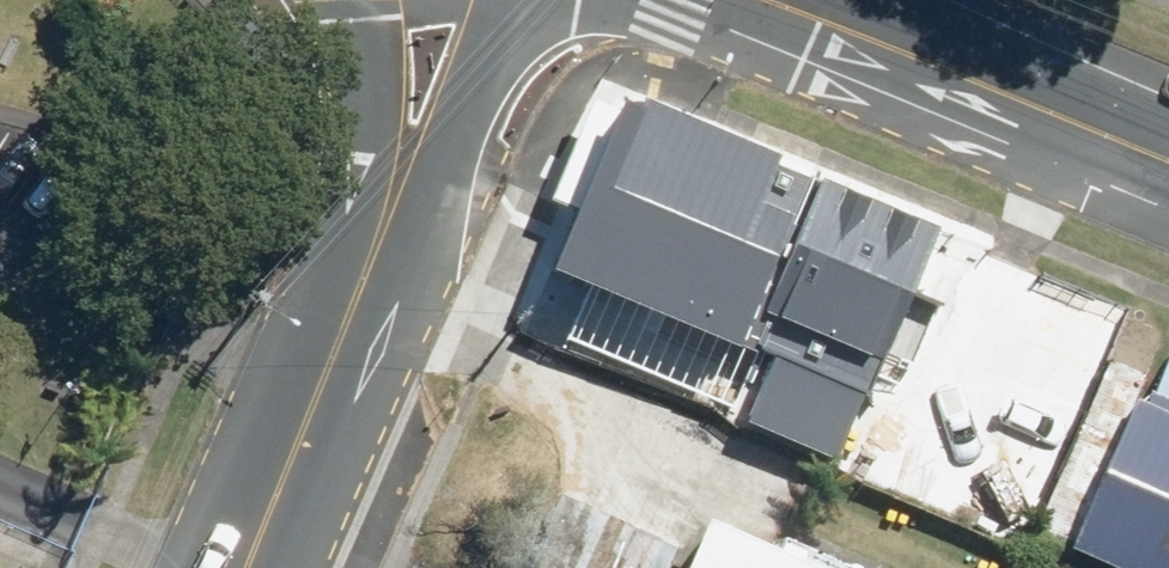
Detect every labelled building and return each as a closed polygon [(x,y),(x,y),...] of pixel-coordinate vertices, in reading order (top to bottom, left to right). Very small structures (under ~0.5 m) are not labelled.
[(745,418),(845,460),(914,293),(948,307),(976,240),(626,95),(555,268),(770,357),(745,418)] [(1165,401),(1101,557),(1129,567),(1168,567),(1168,403),(1165,401)] [(682,542),(558,486),(521,567),(671,567),(682,542)] [(695,567),(866,567),(724,505),(695,567)]
